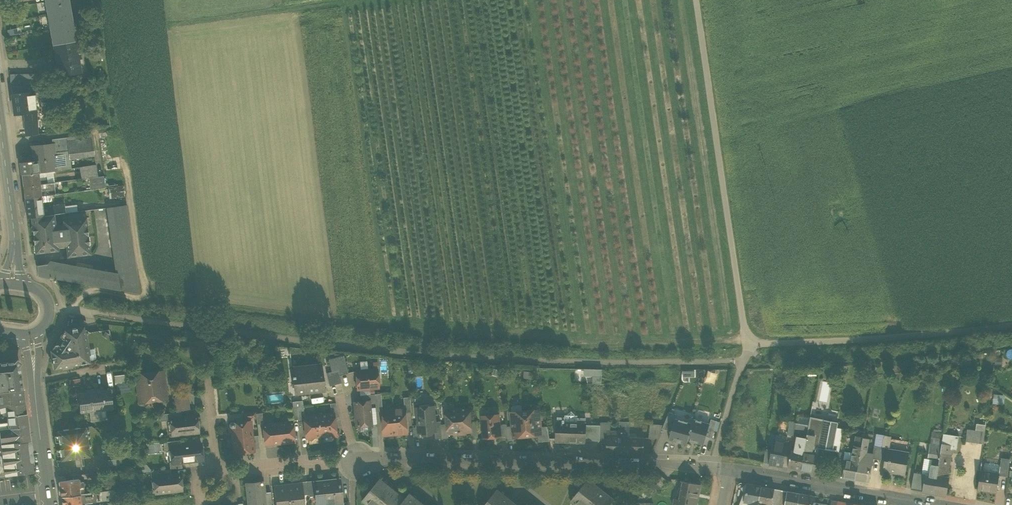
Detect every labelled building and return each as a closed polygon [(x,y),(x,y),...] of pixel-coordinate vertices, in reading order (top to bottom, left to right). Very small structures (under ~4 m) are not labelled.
[(50,14),(70,10),(68,0),(48,0),(50,14)] [(72,22),(70,10),(50,14),(55,44),(75,40),(73,28),(75,28),(74,22),(72,22)] [(77,53),(75,40),(55,44),(61,76),(81,72),(78,59),(81,58),(80,52),(77,53)] [(55,44),(53,44),(58,76),(61,76),(55,44)] [(10,75),(11,86),(27,86),(47,85),(46,74),(10,75)] [(47,85),(27,86),(27,92),(34,91),(34,92),(35,99),(53,98),(53,85),(47,85)] [(35,109),(35,99),(34,92),(34,91),(27,92),(27,86),(11,86),(12,95),(14,114),(24,113),(35,111),(35,109)] [(44,92),(34,92),(35,99),(35,109),(45,108),(44,92)] [(24,113),(26,135),(37,134),(35,111),(24,113)] [(91,134),(66,137),(68,150),(69,159),(95,156),(91,134)] [(53,144),(54,152),(68,150),(66,137),(52,139),(52,144),(53,144)] [(20,162),(22,175),(38,173),(56,170),(54,152),(53,144),(52,144),(32,146),(33,156),(34,156),(35,160),(20,162)] [(54,152),(56,170),(70,168),(69,159),(68,150),(54,152)] [(81,178),(88,178),(96,177),(95,165),(79,167),(81,178)] [(22,175),(23,186),(47,183),(46,177),(39,178),(38,173),(22,175)] [(103,176),(96,177),(88,178),(90,190),(105,187),(103,176)] [(54,182),(47,183),(23,186),(25,198),(41,196),(55,194),(54,182)] [(123,196),(123,184),(108,184),(109,197),(123,196)] [(31,217),(43,215),(42,203),(41,196),(25,198),(27,217),(31,217)] [(49,202),(42,203),(43,215),(51,214),(50,207),(49,202)] [(38,275),(139,293),(126,205),(108,207),(107,207),(117,273),(58,262),(37,265),(38,275)] [(77,205),(65,206),(65,205),(50,207),(51,214),(53,214),(63,213),(65,213),(77,211),(77,205)] [(53,214),(51,214),(43,215),(31,217),(32,226),(34,226),(35,234),(33,234),(34,245),(37,245),(38,253),(58,250),(57,245),(55,227),(53,214)] [(63,221),(64,226),(66,244),(67,256),(90,254),(89,245),(86,245),(85,237),(88,237),(86,226),(84,226),(83,218),(63,221)] [(57,245),(66,244),(64,226),(55,227),(57,245)] [(61,367),(63,368),(71,367),(72,365),(72,364),(78,363),(80,364),(89,362),(88,355),(89,353),(86,335),(84,334),(84,331),(83,327),(65,330),(66,337),(58,349),(51,350),(54,368),(61,367)] [(338,370),(339,375),(348,373),(344,358),(344,355),(335,358),(338,369),(338,370)] [(327,360),(331,372),(338,370),(338,369),(335,358),(327,360)] [(23,389),(20,364),(15,361),(0,363),(0,392),(23,389)] [(296,378),(298,393),(323,390),(322,374),(320,374),(319,365),(291,368),(292,378),(296,378)] [(356,371),(357,390),(378,388),(377,369),(356,371)] [(341,382),(339,375),(338,370),(331,372),(326,373),(330,386),(341,382)] [(137,376),(141,400),(165,397),(162,373),(137,376)] [(115,376),(115,383),(116,383),(131,382),(131,374),(115,376)] [(80,413),(90,412),(105,410),(113,409),(110,389),(99,390),(99,388),(86,390),(86,392),(78,393),(80,413)] [(6,405),(24,403),(23,389),(0,392),(0,407),(6,405)] [(374,394),(369,395),(360,395),(361,401),(369,401),(369,404),(375,403),(376,411),(382,410),(381,393),(374,394)] [(1004,403),(1004,394),(993,393),(993,403),(1004,403)] [(171,397),(173,410),(189,409),(187,396),(171,397)] [(356,425),(356,426),(370,425),(371,425),(369,404),(369,401),(361,401),(354,402),(355,414),(356,415),(357,415),(358,424),(357,424),(357,425),(356,425)] [(421,432),(424,435),(426,431),(429,431),(432,434),(434,431),(435,431),(435,422),(433,406),(432,406),(432,404),(430,402),(420,403),(418,405),(418,408),(417,408),(419,425),(420,433),(420,432),(421,432)] [(24,403),(6,405),(7,411),(7,416),(26,414),(25,403),(24,403)] [(333,413),(333,417),(339,416),(336,403),(329,403),(332,413),(333,413)] [(394,408),(394,409),(396,434),(408,432),(406,412),(405,406),(405,407),(394,408)] [(470,407),(458,409),(460,432),(471,431),(472,431),(471,421),(470,407)] [(692,423),(693,419),(695,413),(678,408),(676,414),(675,418),(692,423)] [(384,435),(396,434),(394,409),(382,410),(384,435)] [(448,433),(460,432),(458,409),(446,409),(447,423),(448,433)] [(696,409),(695,413),(693,419),(710,423),(711,419),(713,413),(696,409)] [(106,418),(105,410),(90,412),(91,420),(106,418)] [(512,426),(513,437),(514,437),(538,435),(541,435),(541,427),(540,423),(539,423),(538,412),(531,412),(529,411),(522,411),(511,412),(512,426)] [(565,417),(565,422),(577,423),(577,415),(575,415),(571,411),(567,415),(565,415),(565,417)] [(159,414),(160,420),(171,419),(181,418),(181,412),(173,412),(159,414)] [(662,428),(671,431),(675,418),(676,414),(669,412),(664,425),(662,428)] [(325,415),(318,416),(320,436),(330,435),(334,437),(337,437),(338,435),(338,432),(336,431),(336,426),(334,426),(333,417),(333,413),(332,413),(325,414),(325,415)] [(1,444),(29,441),(27,426),(26,414),(7,416),(7,417),(8,423),(8,429),(0,430),(0,435),(1,441),(1,444)] [(482,416),(484,438),(500,436),(501,436),(500,424),(499,414),(482,416)] [(314,436),(320,436),(318,416),(313,416),(312,415),(304,416),(304,421),(306,437),(309,439),(312,439),(314,436)] [(171,419),(173,434),(198,432),(196,416),(181,418),(171,419)] [(798,416),(797,423),(809,425),(810,418),(798,416)] [(585,423),(577,423),(565,422),(565,417),(557,417),(557,428),(560,428),(559,439),(571,440),(571,438),(576,438),(576,442),(585,442),(585,440),(585,425),(585,423)] [(815,436),(821,437),(824,419),(810,417),(810,418),(809,425),(807,434),(815,436)] [(686,444),(688,440),(692,423),(675,418),(671,431),(669,439),(686,444)] [(692,423),(688,440),(704,445),(706,436),(710,423),(693,419),(692,423)] [(717,421),(711,419),(710,423),(706,436),(712,438),(717,421)] [(838,422),(824,419),(821,437),(819,444),(819,448),(832,451),(837,428),(838,422)] [(231,427),(232,438),(252,436),(250,421),(234,423),(233,422),(231,422),(229,424),(229,426),(231,427)] [(263,425),(265,445),(294,441),(292,421),(263,425)] [(600,422),(600,425),(600,439),(607,440),(607,436),(607,430),(610,430),(610,422),(600,422)] [(625,437),(629,437),(630,425),(626,425),(626,422),(619,422),(619,427),(621,427),(621,431),(624,431),(624,437),(625,437)] [(797,423),(790,422),(787,435),(788,435),(794,436),(796,429),(797,423)] [(794,436),(797,436),(807,438),(807,434),(809,425),(797,423),(796,429),(794,436)] [(649,438),(658,438),(662,428),(664,425),(650,424),(649,438)] [(600,440),(600,439),(600,425),(585,425),(585,440),(600,440)] [(60,455),(61,460),(90,456),(89,449),(91,446),(88,443),(88,439),(90,436),(87,434),(89,431),(86,428),(86,426),(57,430),(58,435),(59,442),(60,448),(60,455)] [(538,435),(539,442),(550,441),(547,426),(541,427),(541,435),(538,435)] [(832,451),(838,452),(843,429),(837,428),(832,451)] [(966,441),(977,443),(979,431),(976,430),(967,429),(966,441)] [(874,446),(882,447),(884,438),(885,434),(876,433),(874,446)] [(943,433),(942,439),(948,440),(947,444),(953,445),(957,446),(958,436),(943,433)] [(814,442),(815,436),(807,434),(807,438),(804,452),(811,454),(814,442)] [(891,435),(885,434),(884,438),(882,447),(889,448),(891,435)] [(254,448),(252,436),(232,438),(233,449),(232,450),(232,453),(234,454),(236,454),(238,452),(254,450),(254,448)] [(625,437),(624,437),(621,437),(607,436),(607,440),(607,453),(625,453),(625,437)] [(797,436),(795,450),(804,452),(807,438),(797,436)] [(853,447),(861,448),(863,438),(855,436),(853,447)] [(629,437),(625,437),(625,453),(644,454),(644,437),(629,437)] [(863,438),(861,448),(859,462),(855,479),(869,482),(873,458),(874,453),(873,453),(867,452),(869,439),(863,438)] [(947,478),(952,449),(953,445),(947,444),(948,440),(942,439),(942,445),(939,460),(936,476),(947,478)] [(163,442),(164,449),(172,449),(172,448),(173,447),(182,446),(181,440),(163,442)] [(1,444),(2,455),(5,475),(33,472),(29,441),(1,444)] [(770,464),(782,466),(784,456),(786,443),(774,441),(772,450),(770,464)] [(818,455),(819,448),(819,444),(814,442),(811,454),(816,455),(818,455)] [(939,460),(942,445),(930,443),(928,458),(932,459),(939,460)] [(174,462),(181,462),(200,460),(201,459),(201,456),(201,455),(198,454),(200,450),(200,449),(200,444),(182,446),(173,447),(172,448),(172,449),(172,450),(173,460),(173,462),(174,462)] [(873,458),(880,459),(882,447),(874,446),(873,453),(874,453),(873,458)] [(852,452),(851,460),(859,462),(861,448),(853,447),(852,452)] [(889,448),(882,447),(880,459),(886,460),(888,451),(889,451),(889,449),(889,448)] [(764,463),(770,464),(772,450),(765,449),(764,463)] [(801,469),(804,452),(795,450),(791,450),(790,457),(788,467),(801,469)] [(851,460),(852,452),(845,451),(843,459),(846,459),(851,460)] [(895,474),(904,475),(908,452),(907,452),(906,454),(889,451),(888,451),(886,460),(884,472),(885,472),(885,471),(895,473),(895,474)] [(816,455),(811,454),(804,452),(801,469),(814,471),(816,455)] [(844,470),(846,459),(843,459),(838,458),(836,468),(844,470)] [(932,459),(928,458),(924,458),(922,474),(925,474),(929,475),(932,459)] [(999,475),(1008,477),(1010,459),(1001,458),(1000,465),(999,474),(999,475)] [(855,479),(859,462),(851,460),(846,459),(844,470),(842,477),(855,479)] [(932,459),(929,475),(936,476),(939,460),(932,459)] [(981,463),(980,471),(999,474),(1000,465),(985,462),(981,463)] [(171,475),(170,469),(150,471),(151,478),(154,478),(154,477),(171,475)] [(978,489),(997,492),(999,475),(999,474),(980,471),(978,489)] [(911,489),(922,491),(925,474),(922,474),(914,472),(911,489)] [(657,488),(659,490),(666,480),(658,473),(650,483),(657,488)] [(154,478),(155,493),(181,490),(180,474),(171,475),(154,477),(154,478)] [(934,493),(936,476),(929,475),(925,474),(922,491),(934,493)] [(948,478),(947,478),(936,476),(934,493),(945,495),(948,478)] [(341,502),(341,504),(342,504),(339,478),(338,478),(338,480),(315,482),(315,480),(314,480),(315,495),(316,500),(331,498),(332,503),(341,502)] [(404,501),(390,490),(392,488),(380,478),(362,500),(369,504),(400,504),(404,501)] [(59,481),(61,496),(80,494),(84,493),(84,492),(85,492),(84,487),(83,481),(79,482),(79,479),(59,481)] [(576,504),(609,504),(614,499),(613,499),(612,501),(598,490),(600,488),(588,479),(571,500),(576,504)] [(314,480),(307,481),(300,482),(300,484),(301,484),(302,495),(308,494),(308,496),(315,495),(314,480)] [(700,484),(683,480),(679,499),(675,498),(674,504),(696,504),(700,484)] [(248,504),(264,504),(263,492),(262,482),(246,484),(248,504)] [(644,490),(651,495),(657,488),(650,483),(644,490)] [(302,495),(301,484),(300,484),(276,486),(278,504),(303,504),(302,495)] [(761,486),(748,484),(748,485),(746,493),(744,493),(739,504),(758,504),(761,486)] [(761,486),(758,504),(771,504),(772,501),(775,489),(761,486)] [(405,498),(392,488),(390,490),(404,501),(406,499),(405,498)] [(613,499),(600,488),(598,490),(612,501),(613,499)] [(507,501),(509,499),(497,489),(484,504),(513,504),(507,501)] [(772,501),(779,503),(781,490),(775,489),(772,501)] [(787,491),(781,490),(779,503),(785,504),(787,491)] [(84,493),(80,494),(81,502),(99,500),(99,496),(98,491),(84,493)] [(270,491),(263,492),(264,504),(271,504),(270,491)] [(800,493),(787,491),(785,504),(798,504),(800,493)] [(404,501),(400,504),(420,504),(422,503),(410,493),(405,498),(406,499),(404,501)] [(798,504),(811,504),(812,496),(800,493),(798,504)] [(81,502),(80,494),(61,496),(62,504),(81,504),(81,502)]
